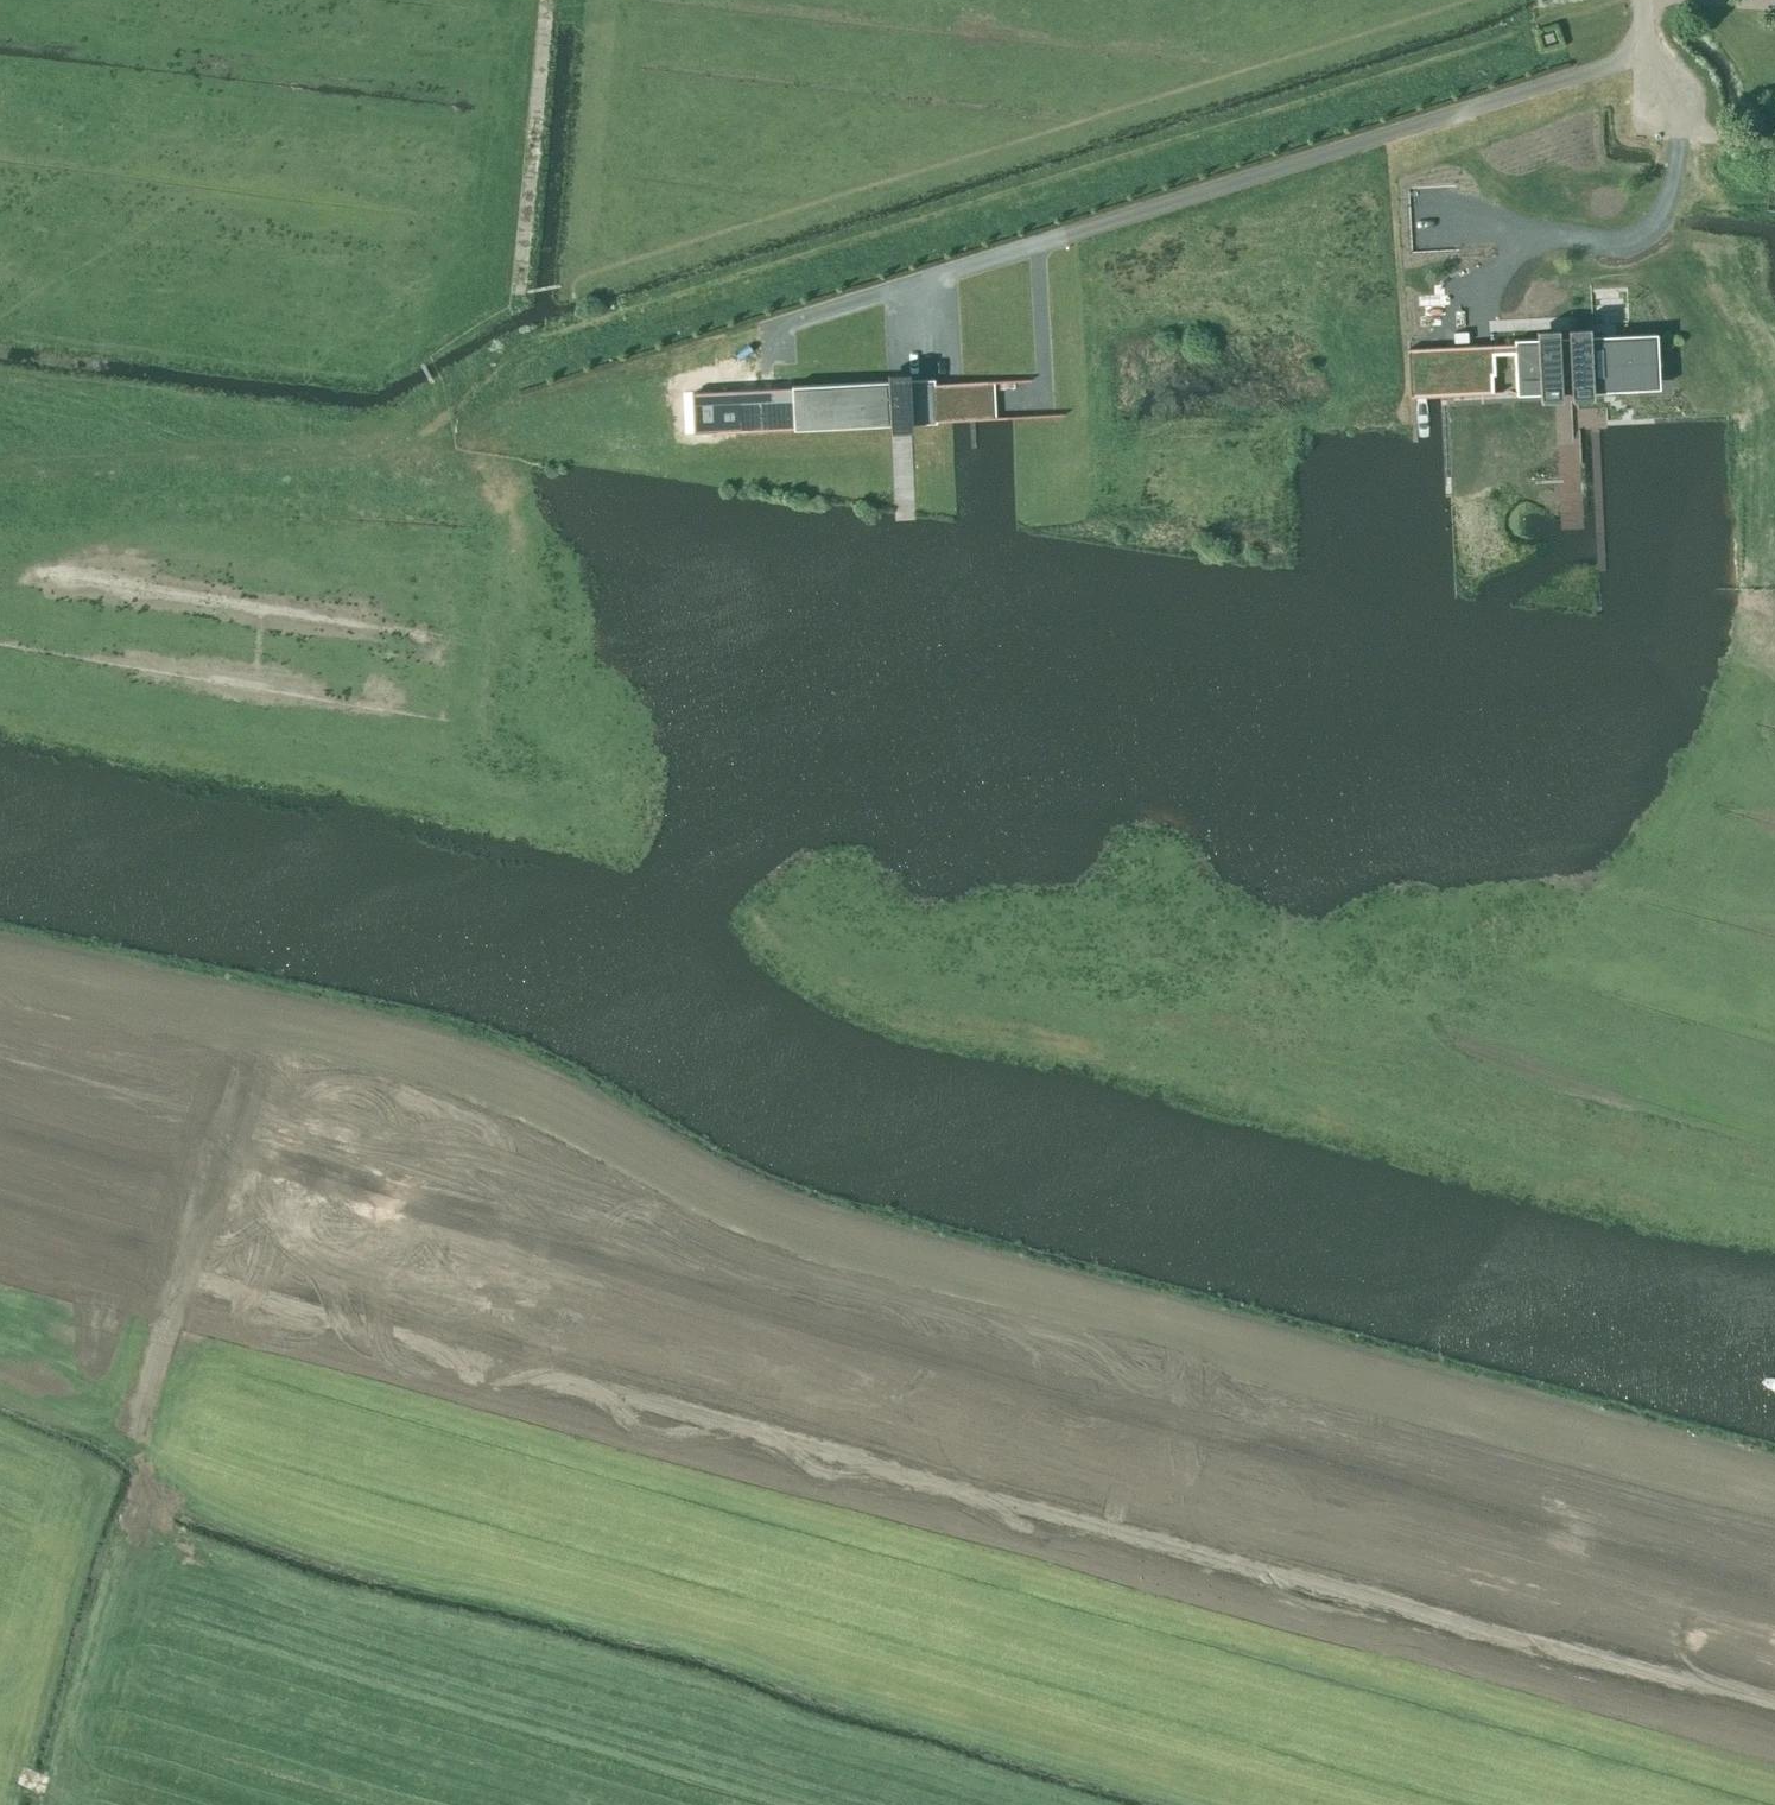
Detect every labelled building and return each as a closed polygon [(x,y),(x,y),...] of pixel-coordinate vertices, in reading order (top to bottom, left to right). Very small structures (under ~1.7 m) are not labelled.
[(1552,33),(1542,36),(1545,44),(1555,41),(1552,33)] [(1601,387),(1652,385),(1650,338),(1590,340),(1589,327),(1567,328),(1568,342),(1558,342),(1558,329),(1536,330),(1537,343),(1516,344),(1516,340),(1514,340),(1514,344),(1408,349),(1410,397),(1440,396),(1500,393),(1500,391),(1492,391),(1492,375),(1494,375),(1493,353),(1514,352),(1515,369),(1517,369),(1517,386),(1539,385),(1539,401),(1561,400),(1561,384),(1570,384),(1571,400),(1592,399),(1592,383),(1601,382),(1601,387)] [(888,382),(791,386),(792,398),(736,401),(737,431),(793,429),(793,430),(795,430),(795,429),(890,424),(890,433),(912,432),(912,423),(934,422),(934,424),(936,423),(936,422),(953,421),(995,419),(994,381),(934,384),(934,380),(910,381),(909,373),(887,374),(888,382)]
